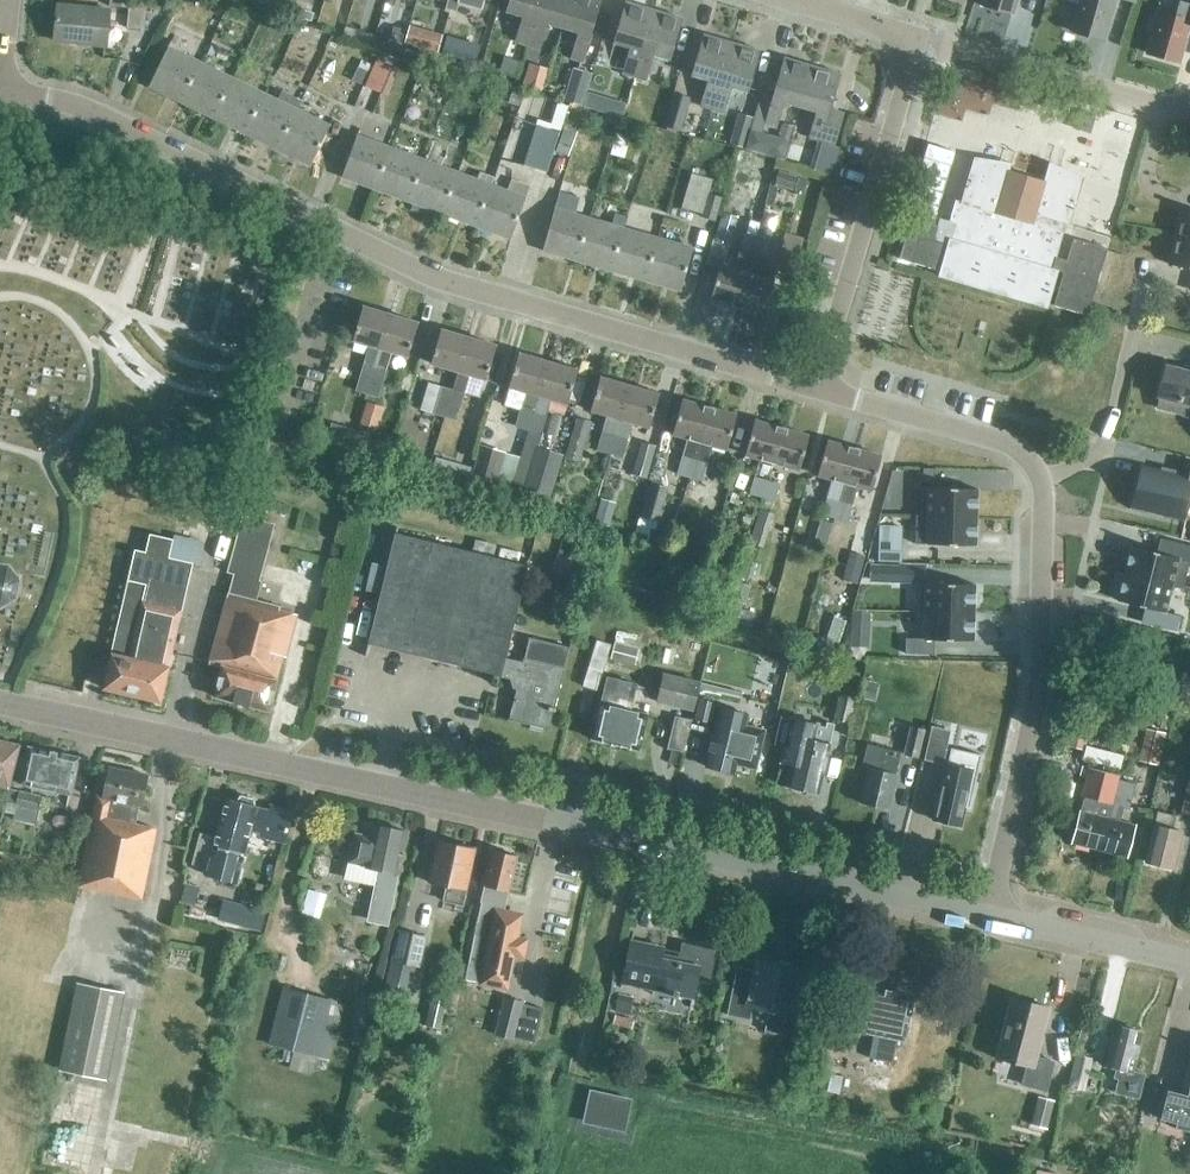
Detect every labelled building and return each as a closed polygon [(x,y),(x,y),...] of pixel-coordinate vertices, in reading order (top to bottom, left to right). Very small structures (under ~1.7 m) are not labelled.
[(144,0),(129,0),(127,27),(144,29),(147,0),(144,0)] [(447,11),(457,13),(461,0),(450,0),(447,11)] [(543,0),(513,0),(509,14),(526,18),(518,44),(530,47),(543,0)] [(573,0),(543,0),(530,47),(542,50),(549,25),(565,29),(573,0)] [(565,29),(581,34),(574,60),(586,63),(604,0),(573,0),(565,29)] [(982,6),(1012,15),(1016,0),(984,0),(982,6)] [(1114,0),(1081,0),(1071,32),(1102,41),(1114,0)] [(1180,2),(1175,17),(1155,11),(1149,31),(1153,32),(1147,54),(1178,63),(1189,22),(1189,5),(1180,2)] [(635,78),(654,11),(626,3),(614,44),(630,49),(623,74),(635,78)] [(106,46),(110,11),(59,6),(55,41),(106,46)] [(654,11),(635,78),(647,81),(654,56),(671,60),(683,19),(654,11)] [(267,38),(288,49),(295,35),(275,24),(267,38)] [(412,25),(410,43),(444,46),(446,28),(412,25)] [(713,110),(732,43),(704,35),(692,76),(709,81),(701,107),(713,110)] [(732,43),(713,110),(725,113),(733,88),(749,92),(761,51),(732,43)] [(183,103),(202,64),(170,48),(151,87),(183,103)] [(348,57),(328,48),(314,78),(334,87),(348,57)] [(801,107),(813,66),(785,58),(766,125),(778,129),(786,103),(801,107)] [(380,93),(391,66),(375,60),(364,86),(380,93)] [(516,76),(520,65),(503,60),(500,72),(516,76)] [(215,119),(234,80),(202,64),(183,103),(215,119)] [(523,90),(542,96),(550,69),(530,64),(523,90)] [(813,66),(801,107),(818,112),(810,138),(836,145),(845,114),(831,110),(841,75),(813,66)] [(583,106),(592,74),(573,68),(563,100),(583,106)] [(247,135),(266,96),(234,80),(215,119),(247,135)] [(667,114),(674,86),(658,82),(651,110),(667,114)] [(372,113),(380,93),(364,86),(356,107),(372,113)] [(511,88),(507,101),(519,105),(524,92),(511,88)] [(1031,90),(1027,104),(1064,115),(1068,101),(1031,90)] [(625,104),(588,93),(584,108),(621,119),(625,104)] [(682,131),(691,99),(675,94),(666,127),(682,131)] [(279,150),(298,112),(266,96),(247,135),(279,150)] [(298,112),(279,150),(310,166),(330,128),(298,112)] [(745,148),(753,118),(738,114),(730,144),(745,148)] [(789,140),(793,126),(783,123),(779,137),(789,140)] [(560,131),(535,124),(523,166),(548,173),(560,131)] [(782,160),(788,140),(751,130),(746,150),(782,160)] [(377,190),(392,149),(359,136),(343,178),(377,190)] [(568,157),(574,140),(561,136),(556,152),(568,157)] [(935,220),(954,153),(927,145),(907,212),(935,220)] [(411,203),(426,161),(392,149),(377,190),(411,203)] [(912,216),(900,256),(941,268),(938,277),(1046,308),(1055,276),(1062,278),(1053,306),(1087,316),(1107,249),(1073,239),(1066,261),(1055,258),(1065,223),(1070,225),(1084,178),(1059,167),(1058,170),(1047,167),(1043,181),(1009,171),(1010,168),(1000,165),(1001,162),(974,157),(960,203),(956,201),(950,219),(938,215),(936,223),(912,216)] [(444,215),(460,174),(426,161),(411,203),(444,215)] [(686,204),(708,211),(718,177),(696,170),(686,204)] [(780,181),(802,186),(805,176),(783,170),(780,181)] [(478,228),(493,186),(460,174),(444,215),(478,228)] [(493,186),(478,228),(512,240),(527,199),(493,186)] [(578,263),(590,220),(556,210),(543,253),(578,263)] [(1189,241),(1189,213),(1180,211),(1175,238),(1189,241)] [(730,245),(738,218),(722,213),(714,241),(730,245)] [(578,263),(612,273),(625,229),(590,220),(578,263)] [(747,220),(739,250),(753,254),(760,230),(762,224),(747,220)] [(647,282),(659,239),(625,229),(612,273),(647,282)] [(760,230),(753,254),(765,258),(772,233),(760,230)] [(1175,238),(1169,265),(1189,269),(1189,241),(1175,238)] [(659,239),(647,282),(682,292),(694,249),(659,239)] [(747,274),(753,254),(739,250),(733,270),(721,266),(711,300),(737,308),(747,274)] [(747,274),(737,308),(764,316),(774,282),(760,277),(765,258),(753,254),(747,274)] [(382,349),(392,315),(364,307),(354,341),(369,345),(355,391),(367,395),(382,349)] [(382,349),(367,395),(378,398),(392,352),(410,357),(420,324),(392,315),(382,349)] [(460,372),(470,338),(443,330),(433,364),(460,372)] [(470,338),(460,372),(487,380),(497,346),(470,338)] [(529,431),(549,361),(520,353),(510,387),(526,392),(521,409),(520,409),(514,427),(529,431)] [(549,361),(529,431),(541,434),(551,399),(568,404),(578,370),(549,361)] [(1166,365),(1158,397),(1159,398),(1156,410),(1189,418),(1189,371),(1166,365)] [(611,452),(631,385),(602,377),(592,411),(609,416),(599,448),(611,452)] [(631,385),(611,452),(623,456),(633,423),(650,428),(660,394),(631,385)] [(445,418),(453,390),(441,386),(433,414),(445,418)] [(453,390),(445,418),(456,421),(464,393),(453,390)] [(369,400),(364,421),(383,425),(387,404),(369,400)] [(690,478),(694,465),(710,409),(683,401),(673,435),(687,439),(677,474),(690,478)] [(727,450),(736,416),(710,409),(694,465),(690,478),(703,482),(708,463),(707,463),(712,446),(727,450)] [(350,447),(356,426),(332,420),(327,441),(350,447)] [(773,463),(782,429),(756,422),(747,456),(773,463)] [(581,462),(590,430),(574,425),(565,457),(581,462)] [(782,429),(773,463),(799,470),(809,437),(782,429)] [(389,445),(402,449),(406,436),(394,432),(389,445)] [(650,470),(657,446),(640,442),(631,475),(647,480),(650,470)] [(845,483),(854,449),(827,442),(818,476),(832,480),(821,515),(834,519),(845,483)] [(504,452),(481,445),(470,484),(494,490),(504,452)] [(549,502),(563,455),(536,446),(521,494),(549,502)] [(657,446),(650,470),(666,475),(672,450),(657,446)] [(845,483),(834,519),(847,523),(857,487),(872,491),(881,457),(854,449),(845,483)] [(442,457),(439,470),(469,477),(472,464),(442,457)] [(1188,475),(1141,464),(1133,497),(1132,501),(1186,514),(1187,509),(1189,504),(1187,503),(1189,489),(1189,468),(1188,475)] [(923,467),(922,481),(934,481),(935,467),(923,467)] [(762,498),(767,480),(754,477),(749,495),(762,498)] [(767,480),(762,498),(760,507),(772,510),(780,484),(767,480)] [(660,522),(669,488),(650,483),(641,517),(660,522)] [(926,488),(925,516),(974,517),(975,489),(926,488)] [(814,515),(819,495),(803,491),(798,511),(814,515)] [(974,517),(925,516),(925,544),(974,545),(974,517)] [(286,656),(297,615),(280,610),(280,607),(259,601),(263,583),(260,582),(276,526),(243,517),(228,572),(234,573),(210,663),(223,667),(215,695),(268,710),(283,655),(286,656)] [(523,665),(504,660),(528,565),(395,533),(367,644),(369,645),(369,644),(501,676),(500,677),(510,679),(512,689),(516,690),(508,720),(549,730),(569,647),(530,637),(523,665)] [(161,702),(192,564),(169,559),(173,540),(149,535),(145,552),(136,550),(104,689),(161,702)] [(878,541),(878,561),(902,561),(902,542),(878,541)] [(1126,576),(1174,587),(1180,560),(1132,549),(1126,576)] [(0,565),(0,608),(1,608),(16,597),(20,581),(9,567),(0,565)] [(870,582),(899,583),(899,567),(871,566),(870,582)] [(1119,603),(1167,615),(1174,587),(1126,576),(1119,603)] [(642,582),(628,578),(623,598),(637,602),(642,582)] [(926,613),(975,613),(975,585),(926,585),(926,613)] [(852,612),(851,629),(868,629),(869,613),(852,612)] [(926,641),(975,641),(975,613),(926,613),(926,641)] [(638,650),(614,645),(610,660),(634,666),(638,650)] [(695,709),(701,681),(663,673),(658,701),(695,709)] [(638,751),(647,715),(629,710),(635,684),(608,677),(593,740),(638,751)] [(862,696),(874,699),(878,681),(866,678),(862,696)] [(850,723),(856,700),(839,696),(834,719),(850,723)] [(695,718),(711,721),(716,700),(700,697),(695,718)] [(706,767),(734,774),(747,715),(720,709),(706,767)] [(767,742),(775,714),(758,710),(751,738),(767,742)] [(683,753),(692,721),(676,716),(667,748),(683,753)] [(825,729),(819,728),(820,724),(790,716),(778,765),(792,768),(787,787),(792,788),(792,792),(800,794),(805,791),(817,794),(833,726),(826,724),(825,729)] [(919,758),(925,730),(910,726),(903,755),(919,758)] [(943,765),(951,731),(931,726),(924,760),(943,765)] [(1166,733),(1145,729),(1138,762),(1159,767),(1166,733)] [(20,747),(0,742),(0,787),(9,789),(20,747)] [(1127,765),(1128,749),(1090,745),(1088,760),(1127,765)] [(888,810),(896,775),(894,774),(899,754),(867,747),(862,768),(869,770),(861,804),(888,810)] [(72,796),(80,759),(30,749),(22,786),(72,796)] [(958,789),(962,768),(948,765),(943,786),(940,785),(932,821),(960,827),(968,791),(958,789)] [(140,806),(146,776),(109,768),(103,797),(97,796),(78,887),(141,900),(156,828),(135,824),(138,806),(140,806)] [(1099,850),(1116,780),(1117,776),(1089,769),(1082,797),(1084,797),(1072,843),(1099,850)] [(1181,814),(1189,816),(1189,779),(1188,779),(1181,814)] [(1116,780),(1099,850),(1127,857),(1135,826),(1119,822),(1123,808),(1129,810),(1135,785),(1116,780)] [(41,796),(18,791),(17,795),(10,794),(6,813),(13,815),(12,821),(35,826),(41,796)] [(255,807),(254,800),(241,797),(236,803),(226,800),(213,843),(199,839),(191,865),(206,870),(204,875),(236,884),(252,830),(262,833),(261,836),(285,843),(293,815),(272,809),(270,814),(258,810),(258,808),(255,807)] [(1172,869),(1181,833),(1172,831),(1175,817),(1158,813),(1146,862),(1172,869)] [(387,927),(407,833),(376,827),(373,839),(357,835),(351,863),(347,862),(343,880),(375,887),(368,923),(387,927)] [(461,911),(474,849),(438,842),(430,881),(447,885),(443,902),(457,905),(456,910),(461,911)] [(516,858),(493,853),(465,981),(506,990),(514,956),(523,958),(527,942),(516,940),(522,917),(504,913),(516,858)] [(312,887),(306,912),(324,916),(330,891),(312,887)] [(266,912),(222,900),(216,920),(230,923),(226,935),(255,943),(258,930),(261,931),(266,912)] [(420,968),(427,937),(398,931),(389,971),(414,976),(416,967),(420,968)] [(678,964),(663,961),(665,950),(631,943),(622,984),(693,999),(697,981),(710,984),(717,952),(683,945),(678,964)] [(783,1035),(797,968),(757,960),(754,972),(737,968),(728,1016),(750,1021),(752,1009),(769,1012),(768,1017),(767,1016),(764,1031),(783,1035)] [(106,1081),(124,992),(76,983),(57,1072),(106,1081)] [(330,1062),(341,1018),(334,1016),(338,1002),(282,988),(268,1046),(284,1050),(293,1052),(330,1062)] [(904,1042),(913,998),(866,988),(857,1032),(871,1035),(870,1040),(872,1040),(866,1072),(887,1076),(890,1063),(892,1063),(897,1040),(904,1042)] [(633,997),(618,994),(614,1012),(630,1015),(633,997)] [(514,1040),(523,1002),(503,997),(494,1035),(514,1040)] [(443,1018),(447,1001),(431,998),(427,1015),(443,1018)] [(1047,1090),(1055,1061),(1037,1057),(1050,1008),(1012,998),(998,1053),(1028,1061),(1023,1083),(1047,1090)] [(1139,1098),(1145,1073),(1133,1070),(1143,1032),(1116,1025),(1105,1064),(1118,1068),(1116,1078),(1120,1079),(1117,1092),(1139,1098)] [(1180,1093),(1167,1090),(1160,1119),(1176,1123),(1175,1129),(1189,1133),(1189,1052),(1180,1093)] [(1085,1091),(1093,1059),(1075,1055),(1067,1087),(1085,1091)] [(843,1077),(808,1070),(805,1087),(840,1094),(843,1077)] [(624,1133),(632,1099),(590,1090),(582,1123),(624,1133)] [(1054,1100),(1038,1096),(1031,1125),(1047,1129),(1054,1100)]
